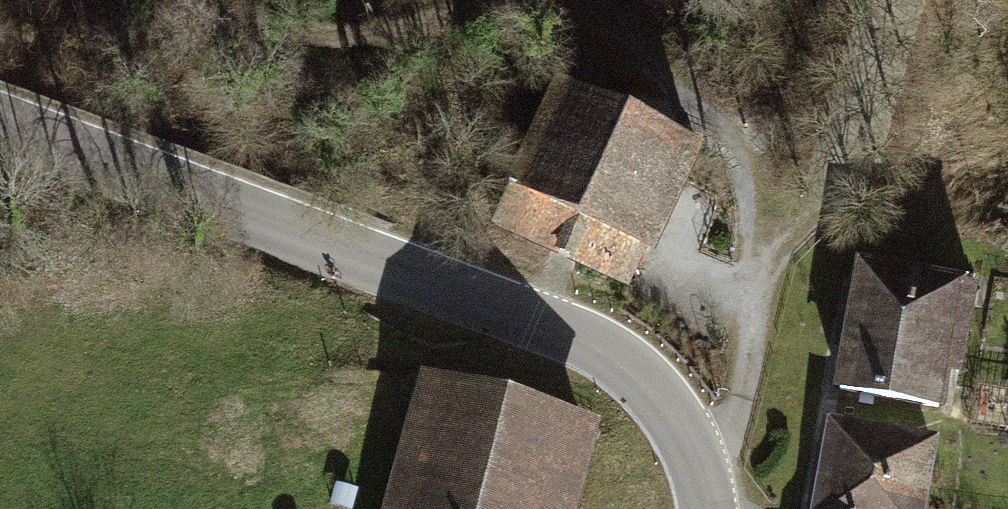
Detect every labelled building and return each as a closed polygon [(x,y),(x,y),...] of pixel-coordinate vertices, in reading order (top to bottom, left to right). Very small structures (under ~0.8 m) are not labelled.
[(511,190),(495,228),(552,254),(562,258),(572,263),(630,288),(647,250),(654,253),(663,231),(688,175),(702,145),(626,111),(555,79),(506,188),(511,190)] [(968,279),(856,259),(846,312),(844,328),(840,345),(832,392),(946,412),(953,374),(962,376),(978,287),(967,285),(968,279)] [(844,328),(846,312),(840,310),(837,326),(834,344),(840,345),(844,328)] [(582,486),(596,437),(599,421),(418,374),(382,508),(576,508),(582,486)] [(827,416),(817,469),(810,508),(926,508),(939,436),(827,416)]
